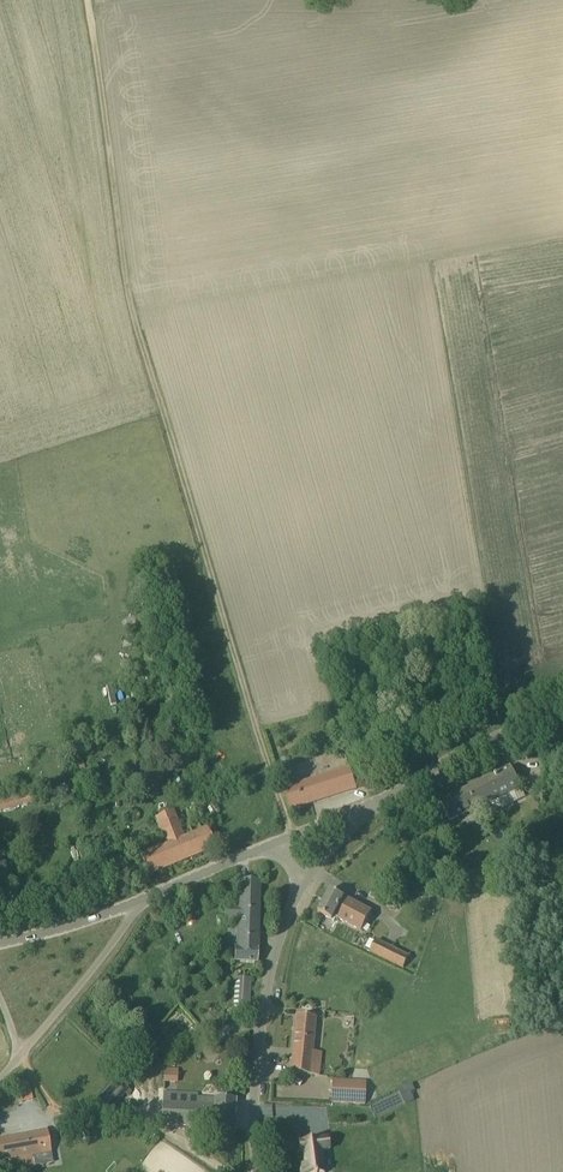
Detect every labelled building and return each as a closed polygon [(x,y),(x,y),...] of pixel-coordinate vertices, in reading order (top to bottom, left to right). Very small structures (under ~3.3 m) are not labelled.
[(502,808),(526,796),(511,767),(441,802),(450,821),(468,812),(469,814),(488,805),(498,800),(502,808)] [(300,776),(302,783),(285,789),(291,809),(357,789),(350,769),(311,781),(309,774),(300,776)] [(90,785),(93,797),(114,792),(110,779),(90,785)] [(36,801),(33,787),(0,796),(0,810),(36,801)] [(166,845),(140,856),(130,860),(139,880),(215,849),(207,828),(184,838),(173,810),(155,818),(166,845)] [(234,963),(258,963),(261,881),(240,881),(239,906),(225,905),(225,922),(235,923),(234,963)] [(318,912),(332,920),(334,916),(339,918),(338,919),(362,931),(372,912),(349,900),(348,900),(344,898),(344,897),(330,890),(318,912)] [(157,925),(166,919),(160,909),(151,915),(157,925)] [(370,952),(399,966),(404,969),(410,955),(376,939),(370,952)] [(236,976),(233,1007),(249,1009),(252,978),(236,976)] [(315,1017),(296,1015),(291,1073),(310,1075),(319,1075),(321,1053),(312,1052),(315,1017)] [(146,1065),(140,1059),(131,1069),(137,1075),(146,1065)] [(163,1067),(162,1082),(177,1083),(178,1068),(163,1067)] [(332,1080),(331,1103),(365,1104),(366,1082),(332,1080)] [(402,1104),(412,1100),(409,1093),(413,1091),(409,1083),(395,1089),(402,1104)] [(236,1100),(214,1099),(214,1105),(203,1105),(204,1094),(163,1092),(161,1125),(235,1129),(236,1100)] [(52,1152),(47,1130),(0,1139),(0,1162),(8,1160),(10,1171),(35,1166),(33,1156),(52,1152)] [(323,1150),(331,1149),(329,1139),(301,1143),(302,1153),(305,1153),(306,1161),(302,1162),(303,1171),(327,1171),(323,1150)]
